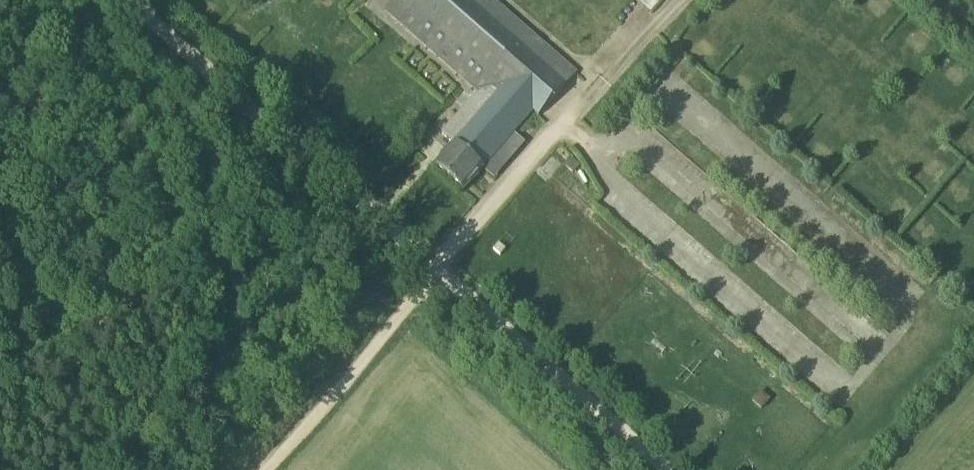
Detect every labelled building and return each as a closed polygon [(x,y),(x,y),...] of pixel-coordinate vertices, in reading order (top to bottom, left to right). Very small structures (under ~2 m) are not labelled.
[(337,0),(309,0),(322,14),(337,0)] [(577,74),(492,0),(395,0),(386,11),(478,92),(442,134),(454,145),(434,168),(463,193),(533,112),(539,117),(577,74)] [(573,159),(567,166),(573,172),(579,165),(573,159)] [(501,255),(505,250),(499,245),(495,250),(501,255)] [(761,394),(753,402),(762,409),(769,401),(761,394)]
